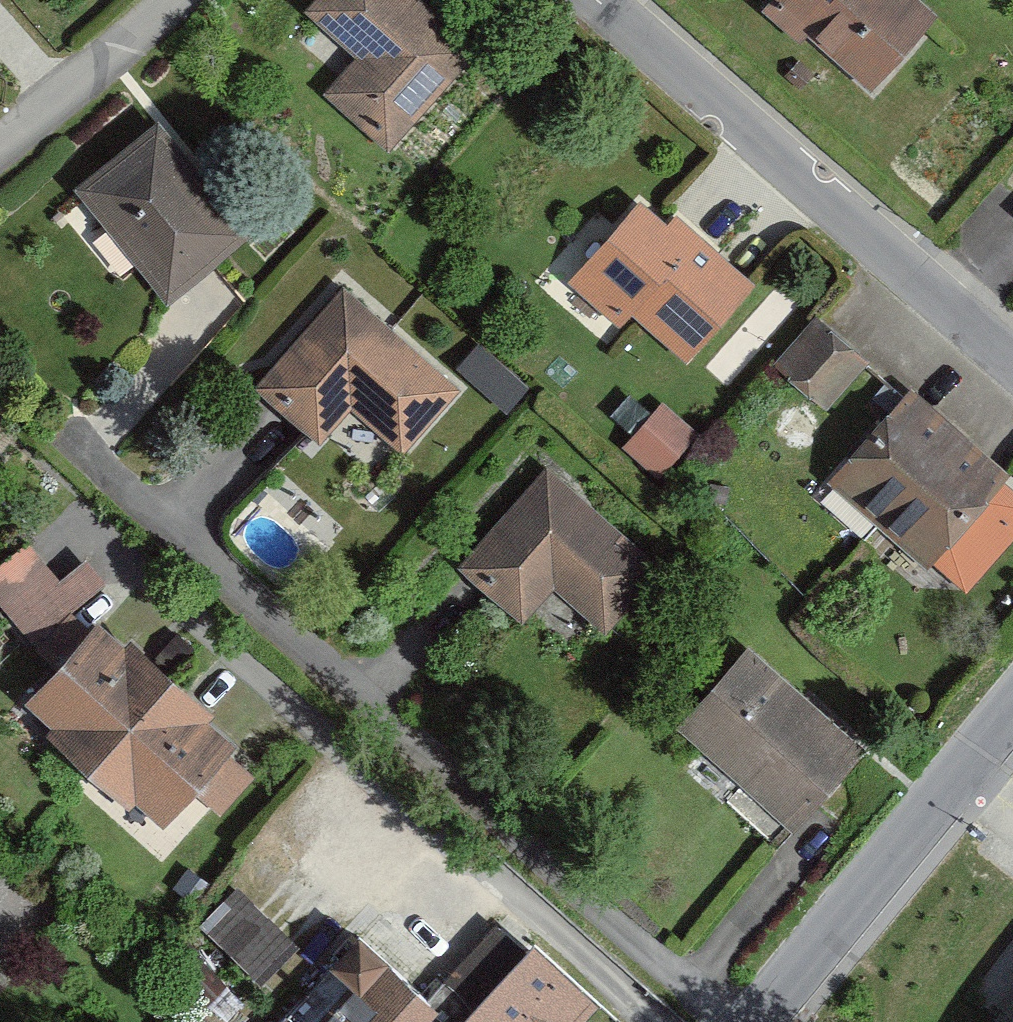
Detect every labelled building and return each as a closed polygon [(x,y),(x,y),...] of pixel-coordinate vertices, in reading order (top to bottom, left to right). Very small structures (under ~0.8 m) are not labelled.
[(310,15),(365,67),(334,99),(387,148),(474,56),(414,0),(324,0),(310,15)] [(769,10),(799,37),(807,29),(871,88),(930,23),(935,18),(915,0),(779,0),(769,10)] [(814,74),(799,60),(784,76),(799,90),(814,74)] [(159,137),(88,191),(170,297),(193,279),(220,258),(240,242),(159,137)] [(751,288),(673,220),(668,226),(640,202),(570,282),(620,325),(633,311),(643,320),(689,359),(751,288)] [(386,337),(340,297),(262,388),(288,410),(322,439),(350,406),(403,450),(452,393),(386,337)] [(841,341),(814,317),(773,364),(780,370),(827,411),(867,364),(841,341)] [(910,390),(828,482),(877,525),(959,434),(910,390)] [(701,435),(663,403),(625,449),(663,480),(701,435)] [(967,593),(1012,542),(1012,494),(997,480),(1004,473),(959,434),(877,525),(928,571),(934,564),(967,593)] [(617,535),(548,475),(463,572),(477,584),(521,622),(552,586),(605,632),(651,579),(610,543),(617,535)] [(0,570),(0,609),(35,650),(105,591),(80,562),(54,584),(38,565),(24,549),(0,570)] [(98,627),(30,700),(165,823),(232,749),(98,627)] [(804,703),(748,655),(686,727),(798,824),(861,752),(804,703)] [(239,882),(204,919),(271,983),(306,946),(239,882)] [(355,939),(278,1021),(445,1021),(355,939)] [(592,1008),(534,955),(472,1021),(579,1021),(592,1008)]
